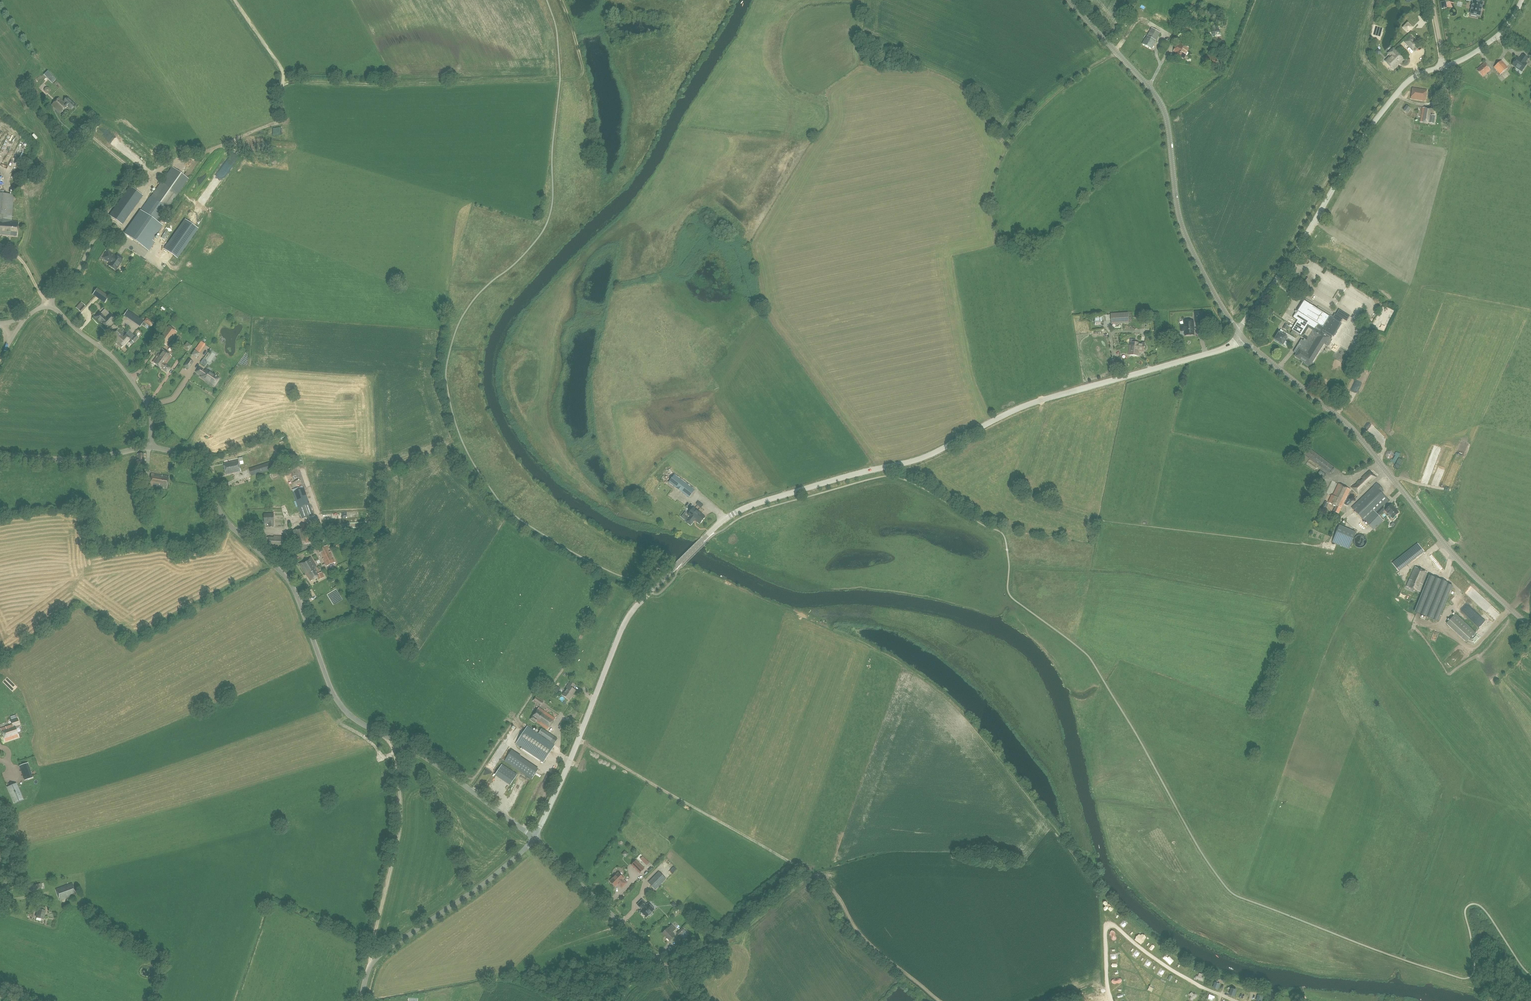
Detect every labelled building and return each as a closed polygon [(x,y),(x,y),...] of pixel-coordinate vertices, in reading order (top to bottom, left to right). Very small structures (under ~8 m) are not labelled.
[(1474,1),(1473,1),(1470,13),(1470,14),(1471,14),(1471,15),(1477,16),(1477,15),(1479,16),(1480,16),(1480,15),(1483,3),(1482,2),(1482,3),(1477,1),(1477,0),(1474,0),(1474,1)] [(1193,21),(1198,13),(1192,9),(1186,17),(1187,17),(1178,32),(1184,36),(1193,21)] [(1142,17),(1134,31),(1143,36),(1151,22),(1142,17)] [(1152,47),(1161,32),(1152,27),(1143,42),(1152,47)] [(1168,28),(1164,36),(1169,39),(1174,31),(1168,28)] [(1414,51),(1419,46),(1410,37),(1406,41),(1414,51)] [(1189,48),(1180,44),(1180,45),(1177,44),(1174,51),(1176,52),(1175,55),(1184,59),(1189,48)] [(1393,69),(1403,59),(1396,52),(1386,61),(1393,69)] [(1517,67),(1522,70),(1527,64),(1525,63),(1528,59),(1522,54),(1519,59),(1517,57),(1512,65),(1516,68),(1517,67)] [(1216,67),(1218,59),(1207,55),(1204,63),(1216,67)] [(1500,73),(1509,66),(1502,58),(1494,65),(1500,73)] [(1483,77),(1490,70),(1484,63),(1476,70),(1483,77)] [(56,79),(48,71),(44,75),(52,83),(56,79)] [(1411,99),(1425,101),(1427,90),(1412,88),(1411,99)] [(63,102),(59,97),(52,105),(61,113),(68,106),(71,109),(75,105),(68,98),(63,102)] [(1433,124),(1435,116),(1432,116),(1434,109),(1423,107),(1420,122),(1433,124)] [(167,208),(178,193),(189,179),(172,166),(161,182),(151,196),(148,200),(136,218),(125,234),(135,241),(145,249),(162,225),(157,222),(167,208)] [(122,224),(142,196),(130,187),(110,215),(122,224)] [(14,195),(0,193),(0,234),(17,236),(18,222),(11,221),(14,195)] [(100,222),(99,221),(95,218),(88,229),(86,231),(92,235),(100,222)] [(110,223),(106,224),(104,227),(106,231),(110,231),(113,228),(110,223)] [(174,241),(171,245),(178,250),(181,246),(174,241)] [(115,256),(108,251),(103,257),(110,262),(108,265),(115,270),(122,260),(115,255),(115,256)] [(97,289),(94,293),(105,302),(109,297),(97,289)] [(82,301),(76,306),(80,310),(86,306),(82,301)] [(1300,335),(1316,308),(1304,301),(1298,311),(1298,312),(1297,313),(1296,313),(1293,317),(1298,320),(1292,330),(1300,335)] [(1316,308),(1300,335),(1301,335),(1300,336),(1309,341),(1303,352),(1300,350),(1295,356),(1305,363),(1304,364),(1311,368),(1314,363),(1313,363),(1325,344),(1330,337),(1320,331),(1321,330),(1317,327),(1319,324),(1323,327),(1330,316),(1316,308)] [(104,309),(100,313),(99,312),(95,317),(107,328),(115,319),(107,311),(104,309)] [(1347,321),(1350,316),(1339,309),(1336,315),(1347,321)] [(140,326),(144,321),(127,310),(124,315),(140,326)] [(1344,320),(1333,313),(1325,326),(1327,328),(1325,331),(1327,332),(1330,329),(1336,334),(1344,320)] [(1100,315),(1094,315),(1095,326),(1101,325),(1101,321),(1102,320),(1102,315),(1100,315)] [(1140,328),(1141,319),(1111,319),(1111,328),(1140,328)] [(1193,334),(1193,327),(1193,321),(1185,322),(1185,325),(1181,325),(1182,330),(1186,330),(1186,335),(1193,334)] [(166,346),(176,332),(168,326),(158,340),(166,346)] [(125,336),(118,330),(110,338),(121,348),(130,338),(126,334),(125,336)] [(1290,335),(1283,330),(1281,333),(1279,332),(1275,340),(1283,345),(1283,344),(1286,346),(1288,343),(1285,341),(1290,335)] [(134,342),(139,337),(135,334),(130,339),(134,342)] [(1144,352),(1145,343),(1135,342),(1136,339),(1131,339),(1129,355),(1139,356),(1139,351),(1144,352)] [(187,341),(183,346),(189,349),(192,344),(187,341)] [(196,358),(202,348),(198,345),(192,355),(196,358)] [(167,372),(170,368),(166,364),(172,356),(162,349),(153,362),(162,369),(167,372)] [(189,368),(193,362),(189,359),(184,365),(189,368)] [(209,373),(199,367),(196,371),(202,375),(201,377),(206,380),(209,382),(210,381),(215,384),(216,381),(217,382),(219,378),(210,372),(209,373)] [(1332,473),(1335,469),(1333,468),(1334,467),(1309,448),(1305,454),(1329,473),(1330,472),(1332,473)] [(144,460),(144,457),(146,457),(146,454),(137,454),(138,460),(136,460),(137,469),(146,468),(146,460),(144,460)] [(1305,464),(1309,458),(1304,454),(1300,459),(1305,464)] [(1315,470),(1318,465),(1310,459),(1306,464),(1315,470)] [(226,474),(241,471),(238,460),(224,463),(226,474)] [(250,469),(252,476),(273,469),(271,463),(271,462),(250,469)] [(1358,494),(1376,477),(1369,470),(1352,487),(1358,494)] [(1424,478),(1422,482),(1429,484),(1431,472),(1425,471),(1424,478)] [(162,475),(151,474),(150,485),(159,486),(159,487),(167,488),(169,476),(162,475)] [(694,490),(674,475),(669,482),(689,497),(694,490)] [(1338,513),(1350,489),(1339,483),(1333,495),(1332,495),(1328,502),(1336,506),(1334,511),(1338,513)] [(1374,530),(1383,520),(1375,512),(1388,500),(1381,493),(1384,490),(1377,483),(1352,507),(1374,530)] [(302,518),(313,514),(304,488),(293,492),(302,518)] [(1392,518),(1398,513),(1394,508),(1391,504),(1385,511),(1392,518)] [(700,524),(705,517),(701,514),(702,513),(694,507),(688,515),(690,516),(686,521),(691,525),(695,520),(700,524)] [(1378,515),(1384,510),(1382,507),(1376,513),(1378,515)] [(273,526),(273,522),(274,522),(274,514),(264,514),(264,523),(269,522),(269,527),(273,526)] [(308,543),(306,532),(307,532),(305,524),(300,525),(300,529),(293,530),(294,538),(295,537),(297,545),(308,543)] [(1349,549),(1356,532),(1339,525),(1332,542),(1349,549)] [(283,538),(283,536),(274,535),(274,537),(269,537),(268,537),(265,537),(264,543),(268,543),(268,544),(273,544),(273,547),(282,548),(282,545),(285,546),(285,547),(288,547),(289,538),(286,538),(283,538)] [(1398,571),(1424,551),(1418,543),(1392,563),(1398,571)] [(327,554),(326,551),(328,550),(327,545),(317,549),(319,554),(321,553),(323,558),(321,559),(324,566),(333,562),(330,553),(327,554)] [(1436,554),(1434,555),(1441,564),(1443,562),(1436,554)] [(320,573),(310,556),(306,558),(307,560),(305,562),(303,560),(299,563),(311,581),(318,577),(319,580),(325,577),(322,572),(320,573)] [(1420,592),(1428,572),(1415,566),(1409,580),(1407,587),(1420,592)] [(1440,615),(1452,585),(1447,583),(1429,575),(1423,590),(1426,591),(1420,607),(1440,615)] [(1468,640),(1475,632),(1455,614),(1448,621),(1468,640)] [(569,700),(576,690),(572,688),(574,684),(570,681),(566,687),(567,688),(562,695),(569,700)] [(544,701),(536,696),(533,701),(536,703),(536,702),(538,703),(538,704),(541,706),(544,701)] [(547,730),(555,718),(539,707),(531,719),(536,723),(536,722),(547,730)] [(12,725),(0,729),(2,734),(4,733),(4,736),(3,736),(5,741),(18,737),(15,727),(16,726),(20,725),(17,718),(13,720),(11,721),(12,725)] [(542,728),(538,734),(527,727),(516,743),(544,761),(555,745),(550,742),(551,741),(554,744),(557,739),(542,728)] [(532,779),(538,769),(511,751),(505,761),(532,779)] [(27,763),(20,766),(25,780),(32,777),(27,763)] [(495,775),(510,785),(517,775),(502,765),(495,775)] [(16,784),(8,787),(14,802),(18,800),(17,797),(21,796),(16,784)] [(640,873),(644,869),(636,860),(632,865),(640,873)] [(656,889),(666,879),(659,872),(648,882),(656,889)] [(622,888),(627,883),(623,879),(624,879),(618,873),(610,881),(616,887),(618,884),(622,888)] [(60,900),(76,894),(72,883),(55,889),(60,900)] [(647,905),(642,900),(638,905),(642,910),(640,911),(642,913),(642,914),(643,916),(644,916),(645,916),(646,917),(649,914),(650,915),(652,913),(651,912),(654,909),(648,903),(647,905)] [(45,910),(45,907),(42,907),(41,910),(38,909),(36,917),(43,919),(45,911),(45,910)] [(679,936),(685,930),(682,927),(677,933),(679,936)] [(669,941),(675,935),(667,928),(662,933),(669,941)]
